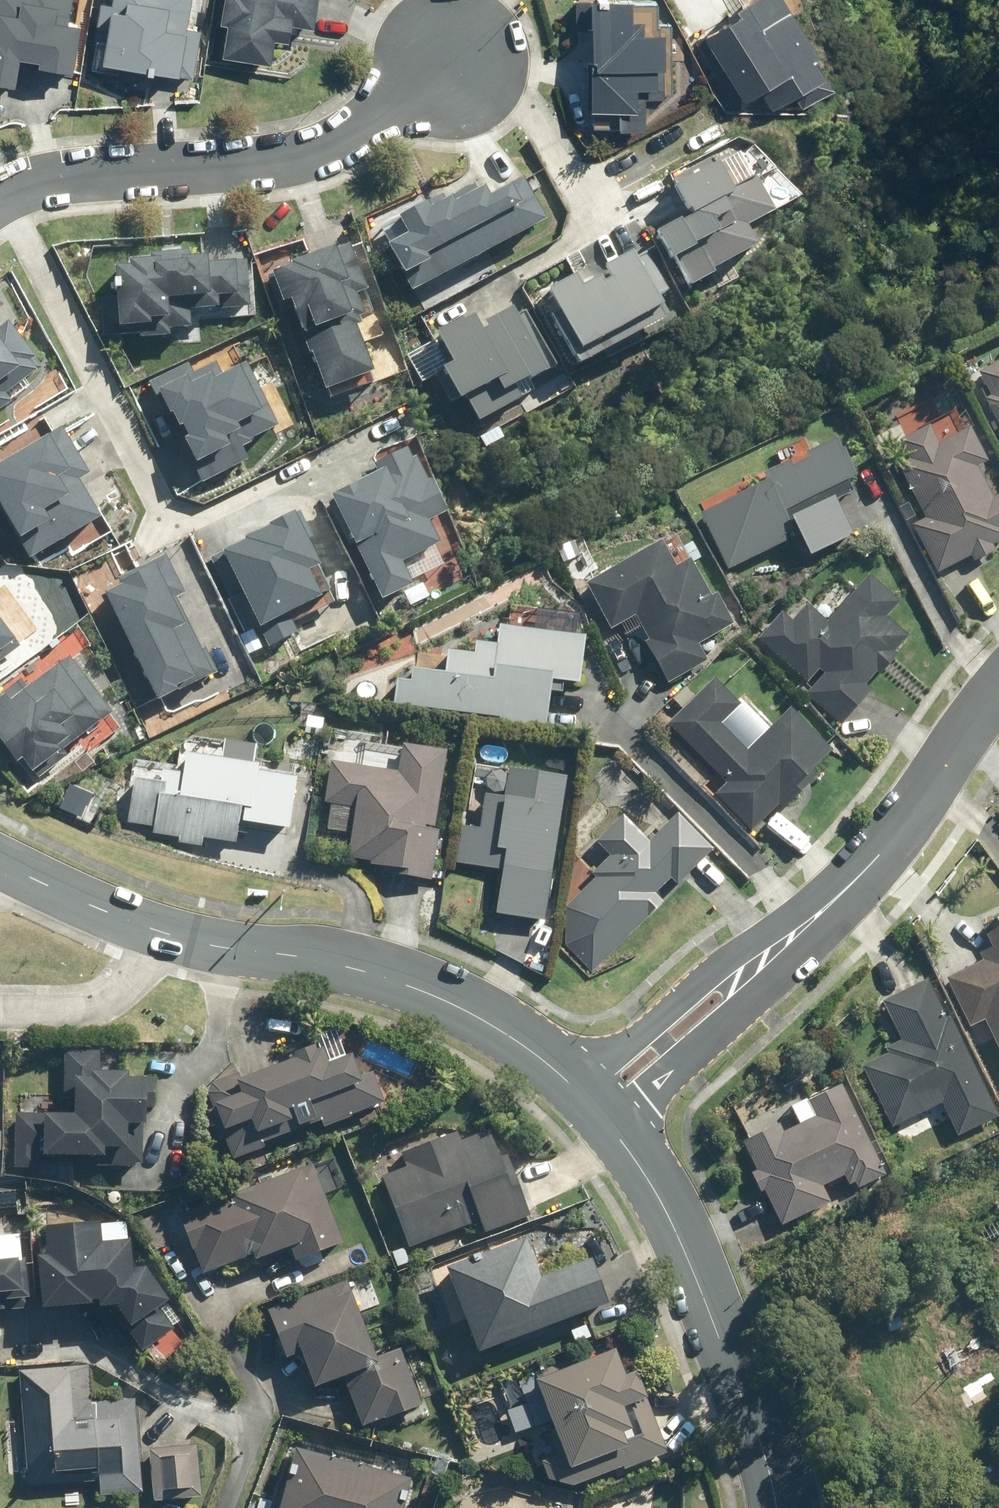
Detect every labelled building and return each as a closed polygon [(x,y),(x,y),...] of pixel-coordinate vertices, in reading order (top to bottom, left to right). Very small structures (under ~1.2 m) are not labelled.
[(68,0),(0,0),(0,82),(10,83),(9,87),(14,88),(17,57),(36,59),(35,68),(68,71),(73,21),(65,21),(68,0)] [(111,4),(102,3),(96,66),(189,74),(193,29),(185,28),(188,0),(112,0),(111,4)] [(267,61),(269,40),(285,41),(286,25),(309,27),(311,0),(218,0),(216,23),(222,24),(219,58),(267,61)] [(690,26),(713,61),(725,53),(741,76),(752,68),(762,83),(809,54),(775,0),(727,0),(718,4),(721,9),(690,26)] [(655,1),(576,2),(576,27),(586,28),(588,128),(637,127),(637,95),(670,94),(669,25),(655,25),(655,1)] [(709,163),(670,182),(689,220),(656,238),(667,262),(672,259),(686,286),(751,249),(741,229),(766,216),(749,183),(729,194),(709,163)] [(407,297),(543,222),(520,181),(483,202),(472,183),(423,211),(420,205),(394,220),(404,237),(384,249),(400,278),(397,280),(407,297)] [(288,303),(321,394),(369,377),(350,322),(363,318),(355,296),(366,291),(350,245),(270,274),(281,306),(288,303)] [(535,312),(565,367),(664,313),(631,253),(597,271),(608,290),(585,303),(571,279),(543,294),(549,304),(535,312)] [(246,295),(246,262),(188,260),(188,254),(148,255),(148,263),(127,262),(127,268),(111,268),(111,282),(108,282),(108,294),(113,294),(113,330),(146,329),(146,345),(176,345),(176,335),(194,335),(194,313),(237,313),(237,310),(246,310),(246,295)] [(556,373),(524,315),(515,320),(509,310),(476,329),(470,318),(432,339),(448,367),(437,374),(454,405),(463,401),(476,424),(521,399),(518,393),(556,373)] [(1,400),(37,368),(0,327),(0,410),(5,405),(1,400)] [(198,485),(243,465),(237,453),(247,448),(245,443),(271,430),(273,435),(292,426),(272,382),(254,390),(242,365),(219,376),(212,361),(188,372),(185,366),(147,384),(163,418),(166,417),(173,432),(177,430),(183,442),(179,444),(198,485)] [(982,375),(994,398),(989,400),(997,419),(998,418),(998,367),(982,375)] [(929,427),(899,443),(909,461),(898,466),(925,520),(913,527),(937,575),(953,567),(964,561),(971,557),(974,563),(996,552),(992,546),(998,543),(998,497),(993,500),(978,470),(989,464),(970,429),(939,445),(929,427)] [(99,519),(78,484),(87,479),(56,428),(0,462),(0,522),(26,564),(99,519)] [(328,500),(378,602),(409,587),(398,565),(435,547),(424,525),(440,517),(407,450),(371,468),(372,470),(357,478),(361,484),(328,500)] [(792,499),(815,548),(853,531),(829,481),(792,499)] [(704,514),(722,558),(784,533),(766,489),(704,514)] [(300,495),(281,491),(189,532),(223,608),(237,602),(261,656),(296,641),(285,616),(305,607),(312,622),(350,605),(300,495)] [(682,535),(591,581),(638,673),(729,627),(682,535)] [(120,588),(99,598),(153,706),(216,675),(203,650),(197,653),(173,604),(181,600),(162,560),(117,582),(120,588)] [(839,713),(907,606),(849,570),(781,676),(839,713)] [(445,617),(436,704),(584,719),(593,632),(445,617)] [(16,647),(0,624),(0,658),(16,647)] [(736,655),(679,722),(781,809),(838,742),(736,655)] [(112,716),(66,658),(24,691),(19,685),(0,699),(0,751),(13,768),(17,765),(28,778),(36,772),(42,779),(65,760),(62,755),(112,716)] [(130,744),(120,824),(296,844),(305,765),(130,744)] [(427,895),(444,763),(361,752),(344,884),(427,895)] [(510,756),(510,790),(466,789),(466,861),(510,861),(510,912),(555,912),(555,756),(510,756)] [(600,945),(718,837),(687,805),(570,913),(600,945)] [(963,966),(998,1039),(998,948),(963,966)] [(902,1131),(998,1090),(998,1083),(946,959),(846,1002),(902,1131)] [(351,1114),(385,1102),(374,1070),(360,1075),(352,1053),(329,1061),(323,1045),(316,1048),(314,1043),(294,1051),(296,1056),(240,1077),(239,1073),(213,1082),(208,1093),(214,1109),(208,1111),(218,1142),(226,1139),(234,1158),(265,1147),(263,1141),(321,1120),(324,1126),(352,1116),(351,1114)] [(782,1229),(831,1205),(823,1189),(844,1179),(849,1188),(855,1185),(858,1192),(886,1179),(842,1088),(808,1105),(815,1120),(784,1135),(780,1128),(743,1146),(756,1173),(752,1175),(761,1194),(764,1193),(782,1229)] [(34,1155),(143,1163),(148,1098),(40,1089),(34,1155)] [(408,1246),(480,1219),(484,1231),(530,1214),(507,1154),(499,1157),(489,1129),(460,1141),(456,1131),(401,1151),(407,1166),(382,1176),(408,1246)] [(342,1241),(313,1163),(179,1214),(193,1250),(194,1250),(202,1273),(252,1254),(255,1259),(289,1246),(295,1260),(342,1241)] [(137,1319),(146,1248),(0,1230),(0,1301),(137,1319)] [(540,1276),(525,1236),(446,1265),(479,1351),(609,1302),(592,1256),(540,1276)] [(409,1261),(404,1247),(392,1250),(397,1265),(409,1261)] [(376,1357),(346,1279),(267,1310),(286,1357),(301,1351),(314,1386),(342,1375),(361,1425),(385,1417),(384,1418),(422,1403),(401,1348),(376,1357)] [(575,1341),(590,1335),(586,1323),(571,1329),(575,1341)] [(550,1480),(574,1485),(624,1466),(625,1469),(668,1453),(667,1450),(668,1449),(638,1369),(627,1373),(616,1347),(585,1359),(583,1354),(537,1372),(539,1378),(537,1379),(557,1432),(550,1435),(558,1455),(543,1462),(550,1480)] [(18,1370),(28,1486),(99,1480),(100,1495),(142,1492),(135,1397),(91,1400),(88,1364),(18,1370)] [(153,1500),(201,1496),(198,1444),(149,1448),(153,1500)] [(410,1477),(295,1445),(286,1479),(279,1477),(271,1507),(402,1507),(410,1477)]
